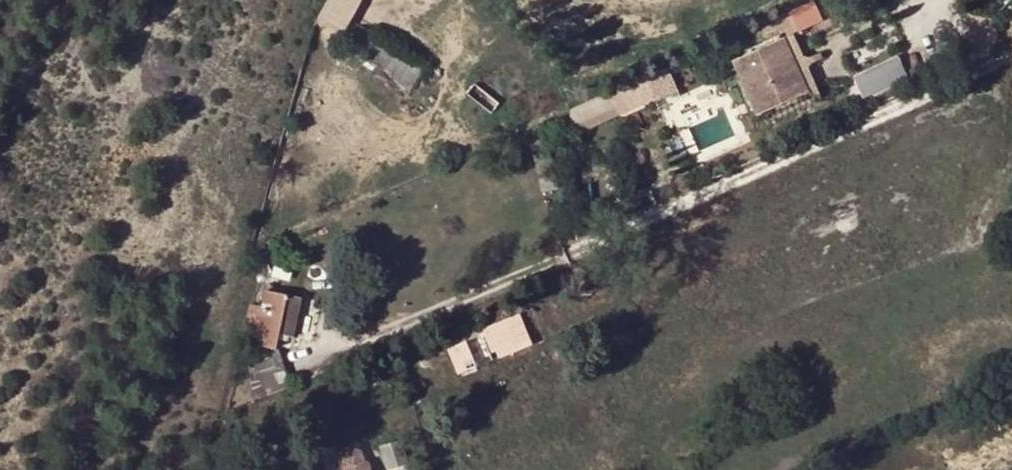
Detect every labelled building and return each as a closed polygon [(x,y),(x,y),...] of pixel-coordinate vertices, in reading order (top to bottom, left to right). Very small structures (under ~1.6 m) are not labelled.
[(364,0),(331,0),(321,20),(348,33),(364,0)] [(971,15),(970,54),(997,54),(998,15),(971,15)] [(808,92),(784,39),(759,49),(782,104),(808,92)] [(415,82),(423,61),(369,42),(362,63),(415,82)] [(730,61),(753,116),(782,104),(759,49),(730,61)] [(907,75),(900,58),(856,79),(865,96),(907,75)] [(652,103),(674,93),(665,71),(642,81),(652,103)] [(608,95),(568,114),(569,140),(619,117),(608,95)] [(679,176),(667,182),(688,188),(683,178),(679,176)] [(250,356),(266,399),(291,387),(275,343),(277,332),(284,293),(265,289),(261,303),(251,302),(247,322),(256,325),(250,356)] [(300,296),(284,293),(277,332),(292,335),(300,296)] [(485,325),(496,358),(536,345),(524,312),(485,325)] [(491,358),(475,321),(437,335),(452,373),(491,358)] [(335,446),(341,469),(374,469),(367,439),(335,446)] [(398,441),(383,446),(390,468),(405,463),(398,441)]
